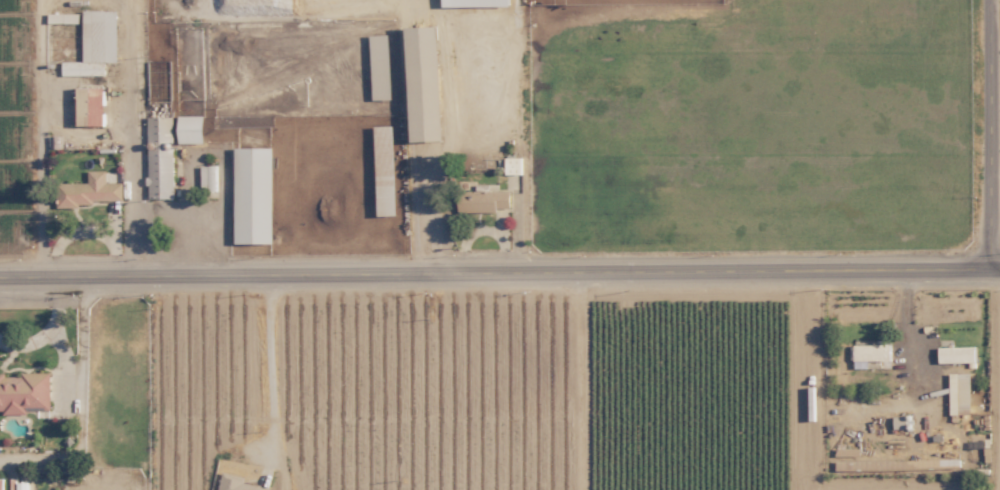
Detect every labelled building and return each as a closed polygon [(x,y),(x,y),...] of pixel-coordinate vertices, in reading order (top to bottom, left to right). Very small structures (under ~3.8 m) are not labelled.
[(116,10),(81,11),(81,61),(61,62),(61,76),(103,75),(103,62),(117,62),(116,10)] [(441,142),(437,27),(404,28),(406,83),(410,83),(410,91),(422,91),(422,98),(433,98),(433,105),(415,106),(415,108),(408,108),(410,143),(441,142)] [(390,100),(387,35),(368,36),(371,101),(390,100)] [(102,127),(103,95),(89,95),(89,88),(76,87),(75,126),(102,127)] [(202,116),(176,116),(176,144),(202,143),(202,116)] [(171,117),(145,118),(147,199),(173,198),(171,117)] [(271,148),(233,148),(234,244),(272,244),(271,148)] [(520,158),(505,158),(505,183),(506,183),(507,177),(520,177),(520,158)] [(200,166),(200,192),(216,192),(215,166),(200,166)] [(121,203),(121,182),(105,183),(104,170),(86,171),(86,183),(55,184),(56,205),(121,203)] [(456,213),(507,211),(506,191),(486,191),(485,186),(475,186),(475,191),(456,191),(456,213)] [(889,360),(889,344),(851,344),(851,361),(889,360)] [(974,362),(974,346),(937,347),(938,363),(974,362)] [(1,410),(1,414),(25,414),(25,409),(48,409),(48,374),(2,374),(2,372),(0,372),(0,410),(1,410)] [(969,373),(948,372),(948,412),(968,412),(969,373)]
